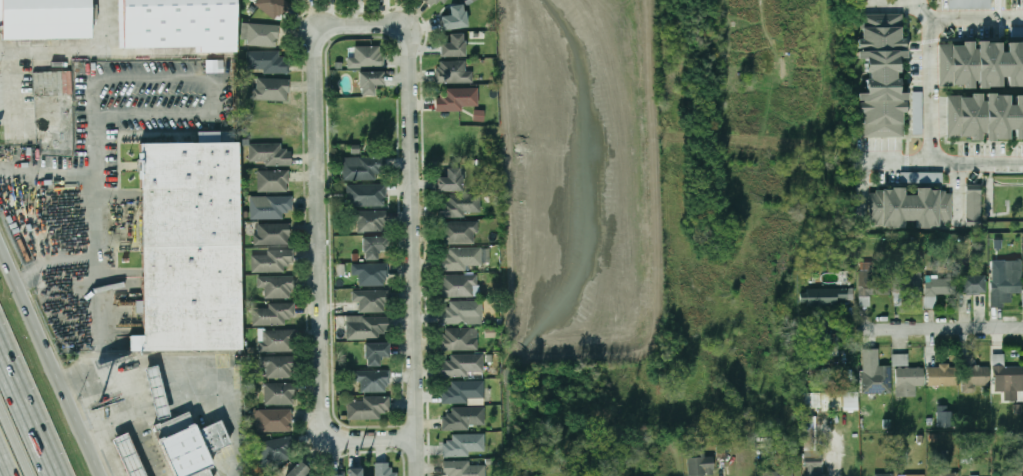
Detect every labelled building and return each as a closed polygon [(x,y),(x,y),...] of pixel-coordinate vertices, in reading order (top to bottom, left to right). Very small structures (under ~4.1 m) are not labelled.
[(2,26),(0,27),(0,0),(89,0),(90,38),(2,39),(2,26)] [(118,48),(117,0),(234,0),(235,51),(194,52),(194,47),(118,48)] [(277,21),(291,5),(285,0),(259,0),(256,4),(277,21)] [(450,15),(442,16),(443,30),(467,28),(465,5),(449,7),(450,15)] [(862,14),(902,13),(902,29),(900,29),(900,39),(905,38),(905,50),(906,50),(907,58),(898,59),(899,72),(895,73),(895,80),(898,80),(899,92),(907,93),(907,101),(905,101),(906,112),(902,113),(902,122),(904,122),(903,137),(862,136),(861,122),(863,121),(862,113),(859,112),(859,102),(862,102),(862,100),(858,100),(857,93),(866,93),(866,89),(864,89),(865,79),(869,79),(868,73),(864,73),(864,68),(865,68),(865,59),(857,59),(857,52),(858,52),(858,39),(862,39),(861,28),(863,27),(862,14)] [(279,24),(242,24),(242,46),(279,46),(279,24)] [(1011,27),(1011,37),(1022,37),(1022,27),(1011,27)] [(464,34),(450,34),(450,43),(440,43),(440,57),(464,57),(464,34)] [(1020,40),(1022,40),(1022,87),(1021,87),(1021,86),(1007,86),(1007,77),(1001,77),(1001,86),(987,87),(987,89),(977,89),(977,80),(975,80),(975,88),(963,88),(963,84),(955,85),(955,86),(939,86),(938,43),(952,43),(952,45),(963,45),(963,41),(973,41),(974,49),(977,49),(977,40),(987,40),(987,42),(1000,42),(1000,52),(1007,52),(1007,43),(1021,43),(1020,40)] [(348,57),(348,67),(383,67),(383,46),(355,46),(355,57),(348,57)] [(247,52),(247,72),(289,72),(289,52),(247,52)] [(224,72),(224,60),(206,61),(206,72),(224,72)] [(473,72),(466,72),(466,61),(438,61),(438,84),(473,84),(473,72)] [(384,87),(384,72),(359,72),(359,95),(376,95),(376,87),(384,87)] [(289,101),(289,78),(254,78),(254,101),(289,101)] [(478,110),(478,89),(437,89),(437,110),(478,110)] [(913,134),(923,134),(922,92),(912,92),(913,134)] [(1015,97),(1022,97),(1022,140),(1014,140),(1014,130),(1009,130),(1009,140),(994,140),(994,142),(985,142),(985,134),(982,134),(982,141),(971,141),(971,137),(962,137),(962,138),(946,138),(946,96),(961,96),(961,98),(971,98),(971,94),(982,94),(982,102),(985,102),(985,94),(995,94),(995,96),(1008,96),(1008,105),(1015,105),(1015,97)] [(240,348),(129,350),(129,335),(142,335),(139,144),(237,142),(240,348)] [(283,143),(249,143),(249,164),(291,164),(291,148),(283,148),(283,143)] [(343,180),(380,180),(380,176),(386,176),(386,157),(343,157),(343,180)] [(438,192),(461,192),(461,168),(447,168),(447,178),(438,178),(438,192)] [(258,192),(289,192),(289,170),(258,170),(258,192)] [(942,183),(942,172),(900,172),(900,183),(942,183)] [(387,207),(387,184),(351,184),(351,207),(387,207)] [(981,186),(965,185),(965,221),(980,221),(981,186)] [(870,193),(870,220),(875,220),(875,224),(881,224),(881,226),(891,226),(891,229),(904,229),(904,221),(916,221),(915,228),(929,230),(929,227),(938,227),(938,226),(944,226),(944,222),(950,222),(951,194),(945,194),(944,191),(928,191),(928,188),(916,188),(916,196),(903,196),(903,188),(891,188),(891,189),(875,189),(875,193),(870,193)] [(447,195),(447,202),(439,202),(439,216),(480,216),(480,195),(447,195)] [(250,219),(292,219),(292,198),(250,198),(250,219)] [(351,224),(357,224),(357,233),(387,233),(387,211),(351,211),(351,224)] [(442,222),(442,244),(478,244),(478,222),(442,222)] [(255,245),(291,245),(291,224),(255,224),(255,245)] [(362,238),(362,261),(379,261),(379,252),(387,252),(387,238),(362,238)] [(482,249),(440,249),(440,270),(482,270),(482,249)] [(252,271),(293,271),(293,251),(252,251),(252,271)] [(1021,294),(1021,261),(1004,261),(1004,273),(991,273),(991,307),(1010,307),(1010,294),(1021,294)] [(388,264),(352,264),(352,276),(359,276),(359,286),(388,286),(388,264)] [(890,295),(889,270),(859,271),(860,306),(870,305),(870,296),(890,295)] [(894,270),(894,296),(922,296),(922,270),(894,270)] [(442,275),(442,297),(474,297),(474,275),(442,275)] [(265,299),(293,299),(293,276),(258,276),(258,288),(265,288),(265,299)] [(985,294),(985,276),(961,276),(961,294),(985,294)] [(956,279),(926,279),(926,308),(936,308),(936,294),(956,294),(956,279)] [(807,306),(855,306),(855,288),(807,288),(807,306)] [(352,302),(359,302),(359,313),(387,313),(387,291),(352,291),(352,302)] [(442,324),(483,324),(483,302),(442,302),(442,324)] [(253,325),(286,325),(286,319),(294,319),(294,304),(263,304),(263,305),(253,305),(253,325)] [(346,339),(388,339),(388,317),(346,317),(346,339)] [(478,328),(442,328),(442,350),(478,350),(478,328)] [(294,330),(259,330),(259,352),(294,352),(294,330)] [(365,365),(381,365),(381,357),(389,357),(389,343),(365,343),(365,365)] [(864,394),(891,394),(891,366),(879,366),(879,350),(864,350),(864,394)] [(484,354),(450,354),(450,361),(441,361),(441,376),(484,376),(484,354)] [(908,366),(908,354),(892,354),(892,366),(908,366)] [(1004,367),(1004,356),(994,356),(994,391),(1004,391),(1004,401),(1022,401),(1022,367),(1004,367)] [(293,357),(264,357),(264,379),(293,379),(293,357)] [(962,360),(962,392),(976,392),(976,386),(990,386),(990,368),(972,368),(972,360),(962,360)] [(145,368),(156,365),(169,417),(158,419),(145,368)] [(957,386),(957,365),(928,365),(928,386),(957,386)] [(923,368),(897,368),(897,397),(916,397),(916,387),(923,387),(923,368)] [(360,392),(389,392),(389,371),(354,371),(354,382),(360,382),(360,392)] [(484,381),(450,381),(450,388),(442,388),(442,404),(484,404),(484,381)] [(264,405),(294,405),(294,384),(264,384),(264,405)] [(807,412),(858,411),(857,392),(807,393),(807,412)] [(381,412),(389,412),(389,399),(347,399),(347,420),(381,420),(381,412)] [(485,429),(485,408),(452,408),(452,415),(442,415),(442,429),(485,429)] [(255,410),(255,432),(292,432),(292,410),(255,410)] [(209,469),(212,475),(175,475),(152,425),(159,422),(160,424),(188,411),(197,430),(220,420),(231,444),(207,454),(212,466),(211,467),(211,468),(209,469)] [(936,427),(952,428),(952,412),(937,411),(936,427)] [(804,467),(821,467),(821,450),(816,451),(815,417),(803,417),(804,467)] [(127,433),(146,475),(128,475),(112,440),(127,433)] [(485,434),(452,434),(452,442),(443,442),(443,455),(485,455),(485,434)] [(258,454),(265,453),(266,463),(294,459),(291,438),(256,443),(258,454)] [(688,475),(713,475),(713,454),(688,454),(688,475)] [(312,469),(300,459),(286,475),(306,475),(312,469)] [(486,462),(444,462),(444,475),(453,475),(486,475),(486,462)] [(376,475),(398,475),(398,472),(392,472),(392,463),(376,463),(376,475)] [(362,468),(349,468),(349,475),(362,475),(362,468)]
